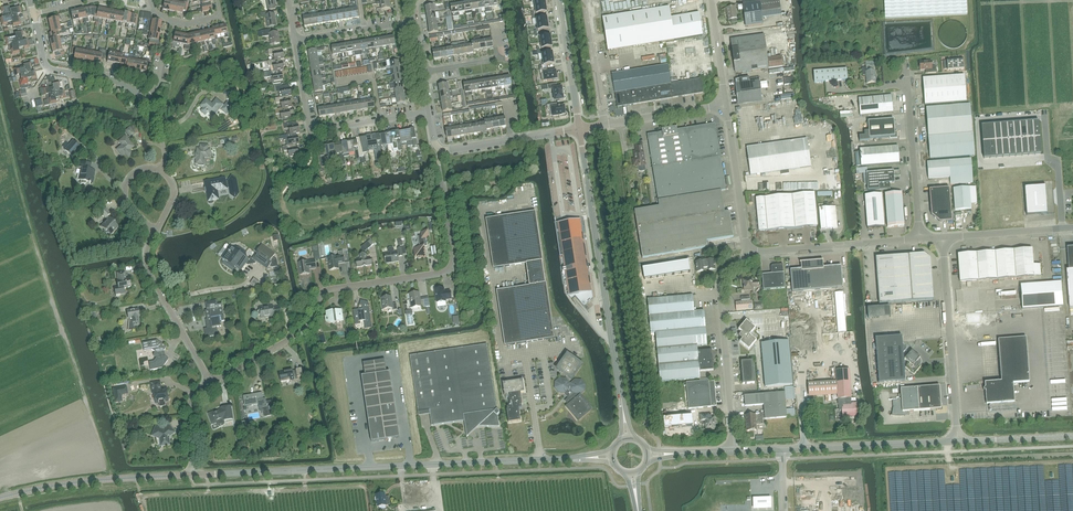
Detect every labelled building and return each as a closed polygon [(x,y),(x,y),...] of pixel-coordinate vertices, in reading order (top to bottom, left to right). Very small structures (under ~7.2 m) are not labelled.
[(169,11),(171,1),(165,0),(158,0),(159,6),(163,6),(163,10),(169,11)] [(178,3),(174,2),(174,0),(171,0),(171,1),(169,11),(176,12),(178,3)] [(267,8),(277,7),(276,0),(266,0),(267,8)] [(491,7),(490,0),(484,0),(483,0),(485,8),(485,13),(492,11),(491,7)] [(760,2),(752,3),(751,0),(748,0),(743,1),(743,4),(746,27),(763,24),(762,19),(781,16),(779,0),(776,0),(760,2)] [(885,18),(967,14),(967,0),(884,0),(885,18)] [(350,10),(351,20),(359,18),(356,1),(351,2),(351,5),(349,5),(350,10)] [(470,2),(471,10),(475,10),(476,14),(479,14),(477,1),(470,2)] [(178,3),(176,12),(183,13),(183,9),(187,9),(188,3),(184,2),(184,4),(178,3)] [(390,9),(389,2),(380,3),(380,4),(381,8),(377,9),(377,15),(384,14),(383,10),(390,9)] [(464,3),(465,11),(465,14),(472,13),(471,10),(470,2),(464,3)] [(202,5),(201,5),(202,9),(197,10),(198,12),(202,11),(202,12),(212,9),(210,3),(202,5)] [(459,16),(458,13),(457,5),(450,6),(452,17),(459,16)] [(2,15),(2,18),(5,17),(11,16),(10,10),(9,6),(1,7),(3,15),(2,15)] [(17,15),(21,14),(19,6),(14,8),(15,9),(10,10),(11,16),(17,15)] [(351,20),(350,10),(345,11),(345,6),(342,6),(343,11),(345,21),(351,20)] [(345,21),(343,11),(339,12),(338,7),(335,8),(336,12),(338,22),(345,21)] [(669,7),(663,8),(641,11),(619,15),(607,17),(603,17),(608,50),(674,40),(702,35),(699,13),(671,17),(669,7)] [(737,22),(737,19),(735,7),(726,8),(727,13),(728,13),(728,20),(731,20),(732,22),(733,23),(737,22)] [(99,18),(103,19),(105,9),(98,8),(96,22),(98,23),(99,18)] [(338,22),(336,12),(332,13),(331,8),(329,8),(329,13),(331,23),(338,22)] [(84,23),(86,22),(83,9),(77,10),(79,19),(83,18),(84,23)] [(106,24),(109,24),(111,11),(105,9),(103,19),(107,20),(106,24)] [(322,10),(323,14),(324,24),(331,23),(329,13),(325,14),(324,9),(322,10)] [(75,20),(79,19),(77,10),(70,12),(72,21),(73,25),(76,25),(75,20)] [(324,24),(323,14),(318,15),(318,10),(315,11),(316,15),(317,25),(324,24)] [(112,21),(116,21),(118,12),(111,11),(109,24),(111,25),(112,21)] [(317,25),(316,15),(311,16),(311,11),(308,12),(309,16),(311,26),(317,25)] [(122,27),(122,23),(124,13),(118,12),(116,21),(120,22),(119,26),(122,27)] [(267,26),(277,25),(275,15),(270,16),(270,12),(261,13),(262,17),(266,17),(267,26)] [(304,27),(311,26),(309,16),(305,17),(304,12),(301,13),(302,18),(303,18),(304,27)] [(128,28),(129,24),(131,14),(124,13),(122,23),(126,23),(126,28),(128,28)] [(48,20),(50,27),(59,24),(58,21),(61,21),(60,17),(59,18),(59,14),(52,16),(53,19),(48,20)] [(131,14),(129,24),(133,24),(132,29),(135,29),(136,25),(137,15),(131,14)] [(18,20),(17,15),(11,16),(12,22),(13,26),(15,26),(16,28),(19,27),(18,25),(20,24),(19,19),(18,20)] [(2,18),(1,18),(2,25),(6,25),(7,27),(13,25),(12,22),(11,16),(5,17),(2,18)] [(150,20),(148,20),(146,26),(151,27),(160,28),(162,22),(157,21),(158,18),(151,16),(150,20)] [(966,38),(966,35),(966,33),(965,30),(964,28),(963,25),(961,24),(959,22),(957,22),(955,21),(953,21),(950,21),(947,22),(945,22),(943,24),(941,26),(939,29),(939,31),(938,35),(938,37),(939,40),(940,42),(942,44),(943,46),(946,48),(949,48),(951,49),(955,49),(957,48),(959,47),(962,45),(963,43),(965,40),(966,38)] [(51,33),(65,30),(64,27),(60,28),(59,24),(50,27),(51,33)] [(218,25),(220,35),(224,34),(225,38),(228,37),(227,33),(225,24),(218,25)] [(212,27),(212,30),(215,40),(217,40),(216,35),(220,35),(218,25),(212,27)] [(437,26),(428,27),(429,30),(428,31),(428,33),(429,33),(430,34),(438,32),(437,29),(441,28),(440,25),(437,26)] [(159,35),(160,28),(151,27),(150,31),(146,30),(141,29),(140,32),(159,35)] [(23,41),(22,36),(23,36),(22,31),(21,29),(19,30),(20,32),(15,33),(16,37),(17,43),(23,41)] [(51,33),(48,33),(50,40),(59,38),(58,34),(66,32),(65,30),(51,33)] [(216,43),(215,40),(212,30),(206,31),(208,40),(212,40),(213,44),(216,43)] [(278,36),(279,36),(278,32),(271,34),(270,30),(261,31),(262,37),(269,36),(270,45),(279,43),(278,36)] [(204,41),(208,40),(206,31),(199,33),(203,46),(205,46),(204,41)] [(148,40),(149,40),(158,42),(158,41),(159,35),(143,32),(142,35),(145,35),(149,36),(148,40)] [(179,47),(180,44),(181,34),(175,33),(174,38),(171,37),(169,44),(173,44),(172,46),(179,47)] [(193,34),(195,43),(199,42),(200,47),(203,46),(199,33),(193,34)] [(781,57),(768,58),(764,35),(731,39),(735,73),(769,68),(782,67),(781,57)] [(394,36),(387,38),(388,46),(389,46),(393,45),(394,50),(397,49),(396,44),(395,45),(394,36)] [(486,48),(485,40),(481,41),(480,36),(478,37),(478,41),(480,50),(482,49),(482,50),(483,50),(486,50),(486,48)] [(7,45),(11,44),(17,43),(16,37),(11,38),(10,37),(5,38),(7,45)] [(51,47),(61,44),(60,41),(64,40),(63,37),(59,38),(50,40),(51,47)] [(476,42),(471,42),(472,44),(473,51),(479,50),(480,51),(480,50),(478,41),(478,37),(475,37),(476,42)] [(387,38),(380,39),(381,47),(382,47),(386,46),(387,51),(390,50),(389,46),(388,46),(387,38)] [(380,39),(373,40),(374,48),(375,48),(380,47),(380,52),(383,52),(382,47),(381,47),(380,39)] [(485,40),(486,48),(489,48),(489,49),(490,49),(492,49),(493,49),(491,39),(485,40)] [(18,49),(19,49),(23,48),(24,49),(29,48),(28,46),(33,45),(31,40),(27,41),(27,40),(23,41),(17,43),(18,49)] [(159,42),(158,41),(158,42),(149,40),(149,44),(144,43),(144,44),(140,43),(140,45),(144,46),(148,47),(158,48),(159,42)] [(373,40),(366,41),(367,49),(368,49),(373,49),(374,53),(376,53),(375,48),(374,48),(373,40)] [(366,41),(359,42),(361,51),(362,50),(366,50),(367,54),(369,54),(368,49),(367,49),(366,41)] [(358,42),(352,43),(354,52),(355,52),(355,56),(360,55),(362,55),(362,50),(361,51),(359,42),(358,42)] [(468,42),(465,43),(467,54),(474,53),(473,51),(472,44),(469,45),(468,42)] [(11,44),(7,45),(9,50),(11,50),(12,55),(20,53),(19,49),(18,49),(17,43),(11,44)] [(352,43),(345,44),(347,53),(348,53),(352,52),(353,56),(355,56),(355,52),(354,52),(352,43)] [(459,47),(460,55),(467,54),(465,43),(462,43),(462,46),(459,47)] [(62,51),(61,44),(51,47),(53,53),(55,53),(56,56),(64,54),(64,50),(62,51)] [(93,62),(95,53),(91,52),(93,45),(90,44),(89,47),(87,61),(93,62)] [(345,44),(339,45),(340,54),(341,54),(344,53),(344,55),(345,56),(345,57),(346,58),(347,58),(347,57),(349,57),(348,53),(347,53),(345,44)] [(339,45),(332,47),(332,48),(333,55),(339,54),(339,59),(342,58),(341,54),(340,54),(339,45)] [(439,50),(439,45),(436,46),(436,50),(433,51),(434,59),(441,58),(439,50)] [(452,45),(445,46),(445,47),(446,49),(447,57),(454,56),(452,48),(452,45)] [(74,59),(80,60),(82,50),(79,50),(79,48),(72,47),(71,54),(74,54),(74,59)] [(86,51),(82,50),(80,60),(87,61),(89,47),(87,47),(86,51)] [(445,47),(439,48),(439,50),(441,58),(447,57),(446,49),(445,47)] [(460,55),(459,47),(452,48),(454,56),(460,55)] [(121,64),(122,53),(123,50),(123,48),(121,48),(120,54),(116,53),(114,63),(120,64),(121,64)] [(280,59),(284,58),(282,51),(281,51),(281,48),(268,50),(269,55),(273,54),(274,60),(280,59)] [(316,50),(308,51),(309,58),(318,57),(318,56),(322,55),(321,51),(321,48),(316,49),(316,50)] [(104,60),(105,56),(105,53),(106,50),(102,49),(99,49),(98,53),(95,53),(93,62),(100,64),(101,59),(104,60)] [(105,53),(105,56),(108,57),(107,62),(114,63),(116,53),(109,52),(109,51),(106,50),(105,53)] [(121,64),(120,64),(120,67),(126,68),(128,59),(124,58),(125,54),(122,53),(121,64)] [(133,70),(135,56),(133,55),(132,60),(128,59),(126,68),(133,70)] [(318,57),(309,58),(310,65),(319,64),(319,63),(323,62),(322,58),(322,55),(318,56),(318,57)] [(138,56),(135,56),(133,70),(139,71),(141,61),(137,61),(138,56)] [(141,61),(139,71),(146,72),(147,67),(150,68),(151,61),(149,61),(149,59),(146,58),(145,62),(141,61)] [(391,68),(387,69),(387,71),(392,71),(392,70),(400,68),(398,58),(391,60),(391,63),(390,63),(391,68)] [(273,65),(274,71),(280,70),(283,70),(282,62),(281,62),(280,59),(274,60),(267,61),(268,66),(273,65)] [(931,61),(919,62),(920,65),(919,66),(919,69),(920,69),(920,70),(928,70),(929,73),(925,73),(936,73),(936,66),(932,67),(931,61)] [(319,64),(310,65),(312,72),(320,71),(320,70),(319,65),(324,65),(323,62),(319,63),(319,64)] [(23,64),(24,68),(25,74),(31,73),(31,72),(30,68),(31,68),(30,63),(23,64)] [(644,88),(671,83),(668,65),(629,71),(632,90),(644,88)] [(875,75),(875,71),(867,72),(866,67),(862,68),(862,75),(866,75),(867,83),(876,83),(875,80),(876,79),(877,77),(876,74),(875,75)] [(16,76),(20,75),(25,74),(24,68),(19,69),(19,68),(14,69),(16,76)] [(392,75),(388,76),(388,78),(393,78),(393,77),(401,75),(400,68),(392,70),(392,71),(392,75)] [(320,71),(312,72),(313,79),(321,77),(321,76),(320,72),(325,71),(324,69),(320,70),(320,71)] [(547,69),(540,70),(540,74),(541,74),(542,81),(553,79),(553,81),(558,80),(557,75),(556,75),(556,74),(555,74),(555,71),(547,73),(547,69)] [(847,69),(813,71),(814,82),(848,80),(847,69)] [(281,74),(280,70),(274,71),(263,73),(264,78),(273,76),(273,78),(271,79),(272,84),(281,83),(280,82),(283,81),(282,73),(281,74)] [(35,71),(31,72),(31,73),(25,74),(27,79),(28,83),(30,82),(29,79),(31,78),(32,82),(37,81),(35,71)] [(620,72),(623,91),(626,91),(632,90),(629,71),(620,72)] [(623,91),(620,72),(612,74),(615,92),(621,91),(623,91)] [(25,74),(20,75),(21,80),(20,80),(22,89),(27,88),(26,86),(28,85),(27,79),(25,74)] [(394,82),(389,83),(390,85),(394,85),(394,83),(402,82),(401,75),(393,77),(393,78),(394,82)] [(966,102),(964,75),(923,78),(925,105),(966,102)] [(321,77),(313,79),(314,86),(322,84),(322,83),(321,79),(326,78),(325,76),(321,76),(321,77)] [(503,77),(504,87),(511,86),(509,76),(503,77)] [(503,77),(496,78),(498,91),(501,91),(501,87),(504,87),(503,77)] [(495,91),(498,91),(496,78),(490,79),(491,89),(495,88),(495,91)] [(738,104),(762,101),(759,81),(750,82),(749,78),(737,79),(737,84),(736,84),(738,104)] [(485,90),(491,89),(490,79),(483,81),(485,90)] [(671,83),(673,98),(703,93),(702,87),(704,87),(703,81),(701,81),(701,79),(671,83)] [(485,93),(485,90),(483,81),(477,82),(478,91),(482,90),(482,94),(485,93)] [(59,82),(52,84),(53,88),(54,93),(60,92),(59,87),(63,86),(62,82),(59,82)] [(394,85),(390,85),(390,90),(391,92),(395,91),(395,90),(403,89),(402,82),(394,83),(394,85)] [(477,82),(470,83),(472,92),(478,91),(477,82)] [(322,84),(314,86),(315,93),(323,91),(323,86),(327,85),(327,83),(322,83),(322,84)] [(470,83),(464,84),(465,93),(469,92),(470,96),(472,96),(470,83)] [(560,101),(559,100),(563,99),(563,95),(563,94),(562,92),(563,92),(562,92),(562,87),(557,88),(557,83),(549,85),(550,89),(553,89),(555,101),(556,100),(556,102),(560,101)] [(673,98),(671,83),(644,88),(646,102),(673,98)] [(42,96),(46,95),(49,95),(49,94),(54,93),(53,88),(52,84),(46,85),(47,88),(40,89),(42,96)] [(439,92),(449,91),(448,84),(438,86),(439,92)] [(288,96),(288,97),(291,96),(290,88),(289,88),(288,85),(275,87),(276,92),(281,91),(282,97),(288,96)] [(644,88),(632,90),(626,91),(628,105),(646,102),(644,88)] [(396,96),(391,96),(392,99),(396,98),(396,97),(404,96),(403,89),(395,90),(395,91),(396,96)] [(440,99),(450,97),(453,97),(452,90),(449,91),(439,92),(440,99)] [(64,91),(60,92),(54,93),(55,99),(56,99),(60,98),(60,99),(65,98),(64,91)] [(621,91),(615,92),(615,93),(617,107),(624,106),(621,91)] [(49,95),(46,95),(47,100),(44,100),(45,105),(46,105),(48,105),(50,104),(57,103),(56,99),(55,99),(54,93),(49,94),(49,95)] [(281,103),(282,108),(287,107),(288,108),(291,107),(289,99),(288,100),(288,97),(288,96),(282,97),(275,98),(276,103),(281,103)] [(367,96),(365,97),(366,101),(367,101),(368,109),(375,108),(374,100),(368,101),(367,96)] [(396,98),(392,99),(392,103),(393,106),(397,105),(397,104),(406,103),(404,96),(396,97),(396,98)] [(892,96),(858,99),(860,115),(893,112),(892,96)] [(360,97),(358,98),(359,102),(360,102),(361,111),(368,109),(367,101),(366,101),(361,102),(360,97)] [(451,104),(450,97),(440,99),(441,105),(451,104)] [(354,98),(351,99),(352,103),(353,103),(354,112),(361,111),(360,102),(359,102),(354,103),(354,98)] [(227,114),(233,106),(228,101),(224,106),(216,99),(212,104),(206,99),(201,106),(201,105),(204,108),(201,111),(206,114),(207,112),(208,113),(209,112),(213,116),(219,109),(227,114)] [(347,100),(344,100),(345,104),(346,104),(347,113),(354,112),(353,103),(352,103),(351,99),(347,100)] [(340,101),(337,101),(338,106),(339,105),(340,114),(347,113),(346,104),(345,104),(344,100),(343,100),(340,101)] [(333,102),(330,102),(331,107),(332,107),(333,115),(340,114),(339,105),(338,106),(334,106),(333,102)] [(326,103),(324,103),(324,108),(325,108),(327,116),(333,115),(332,107),(331,107),(327,107),(326,103)] [(319,104),(317,104),(317,109),(318,109),(319,117),(327,116),(325,108),(324,108),(320,108),(319,104)] [(452,110),(451,104),(441,105),(442,112),(452,110)] [(567,115),(567,114),(567,113),(566,113),(565,113),(564,106),(556,107),(555,104),(546,105),(547,109),(551,108),(553,117),(559,116),(559,118),(565,117),(566,117),(566,116),(567,116),(567,115)] [(970,105),(926,108),(929,136),(930,159),(975,155),(973,133),(972,133),(970,105)] [(282,108),(275,109),(276,115),(280,114),(281,120),(283,120),(283,122),(289,121),(288,119),(290,118),(289,110),(288,111),(288,108),(287,107),(282,108)] [(484,121),(484,123),(486,130),(493,129),(490,115),(487,116),(488,120),(484,121)] [(499,128),(498,118),(494,119),(493,115),(490,115),(493,129),(499,128)] [(498,118),(499,128),(506,127),(504,117),(498,118)] [(486,132),(486,130),(484,123),(481,123),(481,119),(478,120),(478,121),(480,133),(486,132)] [(894,120),(873,121),(868,122),(869,139),(890,137),(890,139),(897,138),(897,131),(895,131),(894,120)] [(478,121),(471,122),(473,134),(480,133),(478,121)] [(1039,121),(981,126),(984,158),(1041,154),(1039,121)] [(289,128),(290,134),(296,133),(296,134),(299,133),(298,125),(297,125),(296,122),(283,124),(284,129),(289,128)] [(465,123),(465,126),(467,136),(473,134),(471,122),(465,123)] [(453,138),(451,125),(451,124),(448,124),(449,129),(445,129),(447,139),(453,138)] [(454,124),(451,125),(453,138),(460,137),(458,127),(455,128),(454,124)] [(653,168),(720,157),(715,124),(677,130),(676,125),(661,127),(662,132),(647,135),(653,168)] [(460,137),(467,136),(465,126),(458,127),(460,137)] [(130,137),(135,133),(130,127),(125,131),(130,137)] [(404,130),(406,142),(412,141),(413,149),(417,148),(414,129),(410,129),(404,130)] [(401,143),(406,142),(404,130),(395,131),(398,151),(402,150),(401,143)] [(394,152),(398,151),(395,131),(385,133),(387,145),(393,144),(394,152)] [(288,140),(289,145),(289,146),(296,145),(299,144),(297,136),(296,137),(296,134),(296,133),(290,134),(283,135),(284,141),(288,140)] [(381,146),(387,145),(385,133),(376,135),(379,154),(383,153),(381,146)] [(376,135),(366,136),(368,148),(368,152),(369,153),(374,152),(376,162),(380,161),(379,154),(376,135)] [(129,150),(134,146),(125,136),(119,141),(122,145),(117,149),(122,156),(125,153),(128,157),(132,154),(129,150)] [(356,138),(356,140),(359,157),(360,157),(364,157),(363,153),(368,152),(368,148),(366,136),(356,138)] [(807,139),(746,148),(750,175),(811,167),(807,139)] [(72,157),(80,147),(73,140),(65,150),(72,157)] [(360,160),(360,157),(359,157),(356,140),(347,141),(349,153),(354,152),(356,160),(360,160)] [(337,143),(341,163),(345,162),(344,157),(349,156),(349,153),(347,141),(337,143)] [(328,145),(330,156),(335,155),(336,164),(341,163),(337,143),(328,145)] [(209,157),(210,150),(208,149),(208,145),(200,144),(200,149),(197,149),(197,155),(195,155),(195,158),(196,158),(196,163),(198,164),(198,165),(204,166),(204,157),(209,157)] [(635,159),(633,159),(634,166),(636,166),(636,167),(637,167),(637,169),(638,170),(639,171),(641,171),(646,171),(645,166),(642,144),(635,145),(636,152),(634,152),(635,159)] [(289,145),(282,147),(283,148),(283,150),(283,152),(288,151),(289,157),(298,155),(297,148),(296,148),(296,145),(289,146),(289,145)] [(324,157),(330,156),(328,145),(322,146),(318,147),(321,166),(325,165),(324,157)] [(859,149),(861,166),(899,163),(898,147),(859,149)] [(726,190),(720,157),(653,168),(659,204),(634,208),(642,259),(708,248),(707,242),(733,237),(729,212),(725,213),(721,191),(726,190)] [(973,183),(972,175),(971,159),(927,162),(928,179),(950,177),(951,184),(973,183)] [(93,183),(94,178),(93,178),(95,171),(90,169),(91,163),(85,161),(84,163),(80,161),(79,167),(81,168),(79,174),(78,174),(77,179),(80,180),(80,183),(81,184),(85,184),(86,183),(86,182),(89,182),(89,183),(90,183),(93,183)] [(866,173),(868,191),(890,189),(890,183),(894,183),(894,176),(900,176),(900,171),(866,173)] [(213,202),(213,200),(219,199),(217,191),(227,189),(227,188),(229,188),(231,195),(236,198),(239,193),(236,180),(231,176),(228,181),(226,182),(225,178),(205,182),(208,201),(209,201),(209,203),(210,203),(211,203),(212,203),(213,203),(213,202)] [(1024,188),(1027,216),(1048,214),(1046,186),(1024,188)] [(970,187),(953,188),(955,210),(971,209),(970,187)] [(930,201),(950,199),(949,188),(929,190),(930,201)] [(902,192),(885,194),(887,227),(904,226),(902,192)] [(756,199),(759,231),(817,226),(814,193),(756,199)] [(884,227),(882,194),(865,195),(867,229),(884,227)] [(931,212),(951,210),(950,199),(930,201),(931,212)] [(835,206),(819,208),(821,230),(837,228),(835,206)] [(111,235),(118,227),(114,223),(115,222),(109,217),(109,218),(107,217),(111,213),(105,208),(100,213),(106,218),(107,219),(100,226),(104,229),(104,231),(104,232),(104,233),(105,233),(106,234),(107,233),(108,233),(111,235)] [(932,216),(930,218),(937,224),(939,222),(940,222),(952,221),(951,210),(931,212),(931,215),(932,216)] [(554,332),(546,283),(545,283),(542,261),(543,261),(535,211),(486,219),(493,268),(526,263),(529,286),(511,289),(510,284),(496,286),(497,291),(505,346),(549,339),(549,340),(555,339),(554,332)] [(580,219),(555,223),(560,256),(563,256),(569,296),(571,299),(575,296),(584,306),(588,302),(588,303),(591,301),(590,300),(593,298),(590,285),(591,285),(589,273),(588,268),(587,263),(586,258),(587,257),(585,246),(584,246),(584,241),(582,230),(580,219)] [(413,248),(415,259),(426,257),(423,239),(429,238),(428,230),(421,231),(421,235),(418,236),(420,247),(413,248)] [(370,240),(368,242),(368,241),(361,247),(363,254),(360,254),(360,260),(356,260),(357,267),(372,265),(371,258),(366,259),(365,251),(372,246),(371,246),(373,244),(370,240)] [(277,260),(273,257),(275,254),(262,245),(256,253),(257,254),(254,259),(250,257),(249,259),(247,257),(246,252),(238,247),(233,247),(231,246),(222,258),(221,260),(222,263),(234,272),(238,271),(239,270),(240,271),(246,263),(248,265),(255,264),(257,262),(267,269),(269,266),(271,268),(278,266),(277,260)] [(389,253),(384,254),(386,263),(398,261),(398,257),(403,256),(401,248),(398,249),(398,252),(394,252),(394,249),(393,248),(392,248),(390,248),(389,249),(388,250),(389,253)] [(964,254),(958,254),(960,282),(1034,276),(1032,249),(970,253),(968,253),(964,251),(963,251),(964,252),(964,254)] [(340,256),(337,257),(326,258),(327,262),(328,262),(330,270),(339,269),(338,264),(345,263),(343,251),(339,252),(340,256)] [(924,254),(911,255),(911,264),(930,262),(930,260),(930,259),(924,254)] [(894,265),(894,255),(885,256),(885,258),(883,258),(882,255),(877,255),(876,257),(876,267),(894,265)] [(894,255),(894,265),(895,274),(912,273),(911,264),(911,255),(894,256),(894,255)] [(710,257),(704,258),(706,268),(708,267),(709,270),(715,269),(714,259),(710,260),(710,257)] [(706,268),(704,258),(699,259),(699,261),(695,262),(697,272),(703,271),(703,268),(706,268)] [(309,269),(316,268),(315,260),(309,261),(298,263),(300,275),(310,273),(309,269)] [(688,260),(640,268),(642,279),(690,274),(688,260)] [(792,292),(814,290),(812,261),(801,262),(801,269),(790,270),(792,292)] [(812,261),(814,290),(843,288),(841,266),(823,267),(823,261),(812,261)] [(930,262),(911,264),(912,273),(931,272),(930,262)] [(762,274),(763,290),(785,288),(784,273),(783,273),(782,264),(772,265),(770,267),(771,274),(762,274)] [(894,265),(876,267),(877,276),(895,274),(894,265)] [(117,281),(118,287),(114,288),(116,296),(120,295),(120,294),(124,293),(123,288),(130,287),(129,279),(126,279),(125,272),(117,273),(118,281),(117,281)] [(932,281),(931,272),(912,273),(895,274),(896,284),(932,281)] [(895,274),(877,276),(878,285),(896,284),(895,274)] [(255,287),(259,282),(254,278),(250,283),(255,287)] [(752,279),(743,280),(744,290),(753,289),(753,287),(759,286),(759,281),(752,282),(752,279)] [(932,290),(932,281),(896,284),(897,293),(932,290)] [(1062,282),(1020,285),(1022,309),(1064,306),(1062,282)] [(896,284),(878,285),(878,294),(897,293),(896,284)] [(444,288),(435,290),(437,303),(446,301),(445,300),(451,299),(450,291),(444,292),(444,288)] [(933,299),(932,290),(897,293),(897,302),(933,299)] [(421,308),(425,307),(423,300),(420,300),(419,293),(414,294),(414,293),(407,294),(408,300),(410,299),(411,308),(421,306),(421,308)] [(843,293),(835,293),(838,333),(847,332),(843,293)] [(897,293),(878,294),(879,303),(897,302),(897,293)] [(650,333),(655,333),(655,332),(705,328),(704,311),(694,312),(693,295),(650,299),(648,299),(650,325),(650,333)] [(382,298),(383,309),(393,308),(393,310),(397,310),(396,303),(392,304),(391,296),(382,298)] [(208,328),(204,329),(205,329),(206,337),(205,337),(205,338),(218,335),(217,335),(216,327),(221,326),(220,326),(219,322),(225,321),(222,304),(217,305),(217,300),(205,302),(206,302),(208,310),(205,311),(208,328)] [(365,329),(372,328),(369,302),(361,300),(359,305),(362,306),(363,311),(359,312),(359,309),(353,310),(355,325),(361,324),(360,321),(364,321),(365,329)] [(735,303),(736,311),(753,309),(752,301),(735,303)] [(275,317),(281,316),(280,307),(273,309),(273,306),(266,307),(266,306),(259,307),(260,311),(258,311),(258,312),(258,315),(259,315),(265,315),(265,317),(266,318),(269,317),(269,316),(274,315),(275,317)] [(128,318),(130,318),(130,320),(128,321),(129,330),(135,329),(134,326),(140,325),(138,316),(140,316),(138,309),(127,311),(128,318)] [(891,317),(890,309),(868,310),(868,321),(885,320),(885,317),(891,317)] [(342,310),(326,312),(327,317),(326,318),(326,319),(326,320),(327,321),(328,322),(329,322),(330,322),(331,322),(334,323),(334,322),(343,321),(342,310)] [(90,321),(97,320),(95,312),(88,314),(90,321)] [(746,320),(739,330),(742,332),(739,336),(742,339),(740,342),(744,346),(744,345),(745,346),(744,346),(749,350),(756,341),(752,337),(751,337),(751,336),(750,335),(755,328),(751,324),(751,325),(750,324),(746,320)] [(707,345),(705,328),(655,332),(655,333),(660,382),(700,378),(699,372),(713,370),(712,350),(698,351),(697,346),(707,345)] [(902,336),(875,338),(879,382),(905,380),(903,353),(907,348),(902,344),(902,336)] [(985,387),(983,389),(984,390),(985,390),(986,404),(1014,402),(1013,383),(1030,382),(1026,337),(998,339),(1001,381),(985,383),(985,387)] [(156,357),(156,358),(154,361),(149,362),(150,370),(162,368),(167,360),(167,358),(165,356),(164,351),(165,348),(165,346),(157,340),(142,343),(144,351),(151,350),(155,352),(155,353),(154,353),(153,354),(153,355),(153,356),(154,356),(154,357),(155,357),(156,357)] [(789,341),(761,343),(765,387),(793,385),(789,341)] [(410,356),(419,416),(430,415),(432,425),(464,421),(465,426),(480,426),(499,426),(498,415),(500,413),(497,410),(487,344),(410,356)] [(908,355),(904,359),(908,362),(909,363),(905,367),(914,374),(921,366),(920,365),(919,364),(919,363),(919,360),(918,360),(920,358),(916,355),(915,354),(916,354),(912,351),(908,355),(909,355),(908,355)] [(561,364),(557,369),(562,372),(562,373),(566,376),(567,376),(572,379),(575,375),(576,374),(575,374),(578,370),(579,370),(578,370),(582,365),(577,362),(577,361),(573,358),(572,358),(567,355),(564,359),(563,360),(564,360),(561,364),(560,364),(561,364)] [(365,376),(362,376),(372,443),(400,438),(390,372),(387,373),(385,360),(363,363),(365,376)] [(753,360),(741,361),(743,384),(754,383),(753,360)] [(298,377),(305,376),(304,368),(284,372),(284,370),(279,371),(281,382),(294,380),(294,379),(298,379),(298,377)] [(836,381),(808,383),(809,394),(837,393),(837,398),(839,398),(839,402),(839,410),(843,410),(843,416),(856,415),(856,404),(851,404),(851,398),(850,369),(836,370),(836,381)] [(555,382),(555,388),(559,393),(565,393),(566,395),(566,394),(569,398),(568,398),(569,398),(565,401),(569,405),(567,407),(570,411),(570,412),(571,411),(574,416),(578,420),(582,417),(583,417),(583,416),(587,413),(591,409),(588,405),(588,404),(587,405),(584,401),(584,400),(580,396),(579,395),(580,395),(585,391),(585,385),(581,380),(575,380),(571,383),(570,383),(566,379),(560,378),(555,382)] [(509,398),(510,407),(507,407),(508,410),(507,410),(509,423),(521,421),(519,408),(522,408),(521,405),(522,405),(521,393),(524,392),(523,380),(503,383),(504,395),(505,395),(506,398),(509,398)] [(711,406),(716,406),(714,381),(709,381),(686,383),(689,409),(711,407),(711,406)] [(159,403),(159,407),(166,406),(165,402),(168,401),(166,389),(161,390),(160,382),(151,383),(152,392),(154,392),(156,403),(159,403)] [(895,400),(893,408),(892,416),(890,415),(890,416),(893,416),(895,416),(897,417),(901,417),(902,417),(903,416),(903,415),(908,415),(908,411),(940,409),(941,407),(940,386),(900,389),(901,400),(895,400)] [(127,394),(126,387),(113,389),(115,402),(120,401),(119,395),(127,394)] [(764,413),(765,418),(765,419),(787,417),(785,392),(744,396),(745,406),(764,405),(764,413)] [(265,417),(275,415),(273,400),(266,401),(266,399),(263,399),(262,393),(243,396),(245,407),(258,404),(259,408),(263,408),(265,417)] [(212,424),(217,423),(218,425),(220,426),(223,425),(224,423),(223,421),(232,419),(230,406),(221,408),(221,409),(217,411),(217,410),(208,414),(212,424)] [(762,418),(765,418),(764,413),(762,413),(762,412),(755,413),(755,414),(745,415),(747,431),(756,430),(756,424),(762,424),(762,418)] [(711,414),(700,415),(701,421),(705,420),(706,428),(715,427),(714,417),(711,417),(711,414)] [(665,428),(693,426),(692,416),(664,418),(665,428)] [(170,437),(175,432),(169,425),(164,430),(156,427),(152,436),(160,439),(161,446),(170,445),(170,437)] [(473,432),(480,426),(465,426),(466,432),(467,438),(473,432)] [(376,495),(376,496),(375,497),(375,500),(376,500),(377,507),(387,505),(390,505),(390,501),(386,501),(385,493),(376,495)] [(771,496),(754,496),(754,508),(772,507),(771,496)]
